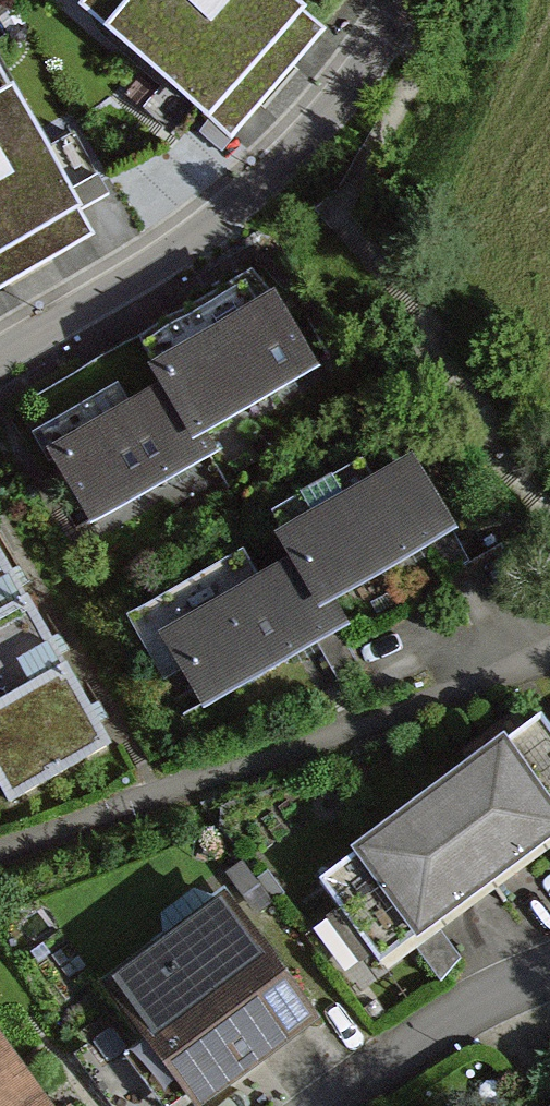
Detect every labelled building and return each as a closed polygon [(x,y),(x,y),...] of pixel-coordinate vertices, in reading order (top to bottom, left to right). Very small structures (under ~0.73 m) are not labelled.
[(281,82),(184,0),(102,0),(93,11),(238,133),(281,82)] [(281,82),(323,31),(287,0),(184,0),(281,82)] [(29,266),(87,233),(0,78),(0,213),(29,266)] [(29,266),(0,213),(0,282),(29,266)] [(166,398),(194,445),(306,380),(265,311),(153,376),(166,398)] [(166,398),(56,462),(98,534),(208,469),(194,445),(166,398)] [(419,462),(287,539),(301,562),(333,616),(464,540),(419,462)] [(301,562),(162,643),(206,718),(345,637),(333,616),(301,562)] [(28,616),(0,567),(0,632),(28,616)] [(68,685),(28,616),(0,632),(0,724),(68,685)] [(12,809),(108,754),(68,685),(0,724),(0,788),(12,809)] [(434,802),(492,883),(549,841),(549,737),(541,725),(434,802)] [(434,802),(326,879),(384,960),(492,883),(434,802)] [(218,1101),(330,1019),(238,894),(126,976),(218,1101)] [(0,1041),(0,1105),(48,1105),(0,1041)]
